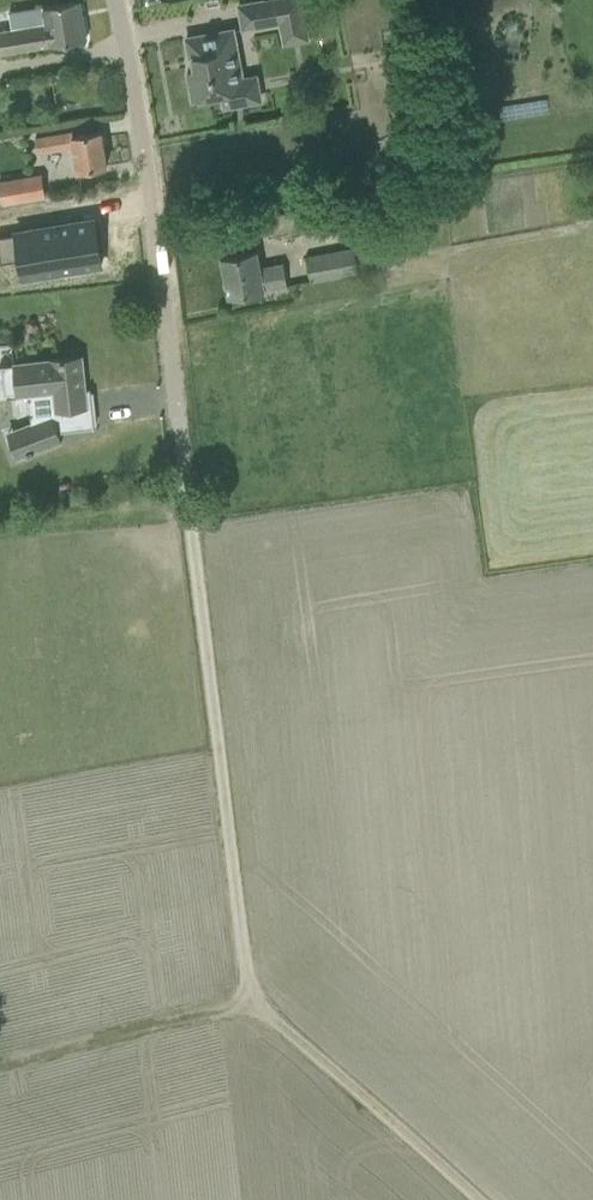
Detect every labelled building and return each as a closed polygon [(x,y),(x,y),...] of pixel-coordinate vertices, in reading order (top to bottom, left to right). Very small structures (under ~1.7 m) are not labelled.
[(86,39),(79,0),(9,12),(12,28),(0,30),(0,53),(86,39)] [(242,29),(279,24),(283,45),(308,39),(302,0),(258,0),(237,4),(242,29)] [(188,70),(193,100),(222,94),(223,101),(245,96),(237,55),(232,55),(228,30),(186,38),(190,58),(191,58),(193,69),(188,70)] [(35,139),(37,152),(74,146),(78,171),(107,166),(101,131),(73,136),(73,132),(35,139)] [(45,196),(41,175),(0,182),(0,204),(45,196)] [(264,216),(268,236),(339,223),(335,203),(264,216)] [(104,219),(28,232),(35,272),(110,259),(104,219)] [(307,257),(311,281),(358,272),(354,249),(307,257)] [(222,258),(229,296),(287,286),(283,264),(259,269),(256,252),(222,258)] [(33,422),(31,423),(40,448),(60,441),(57,432),(58,431),(94,428),(90,391),(85,391),(81,357),(2,365),(5,395),(29,393),(33,422)]
